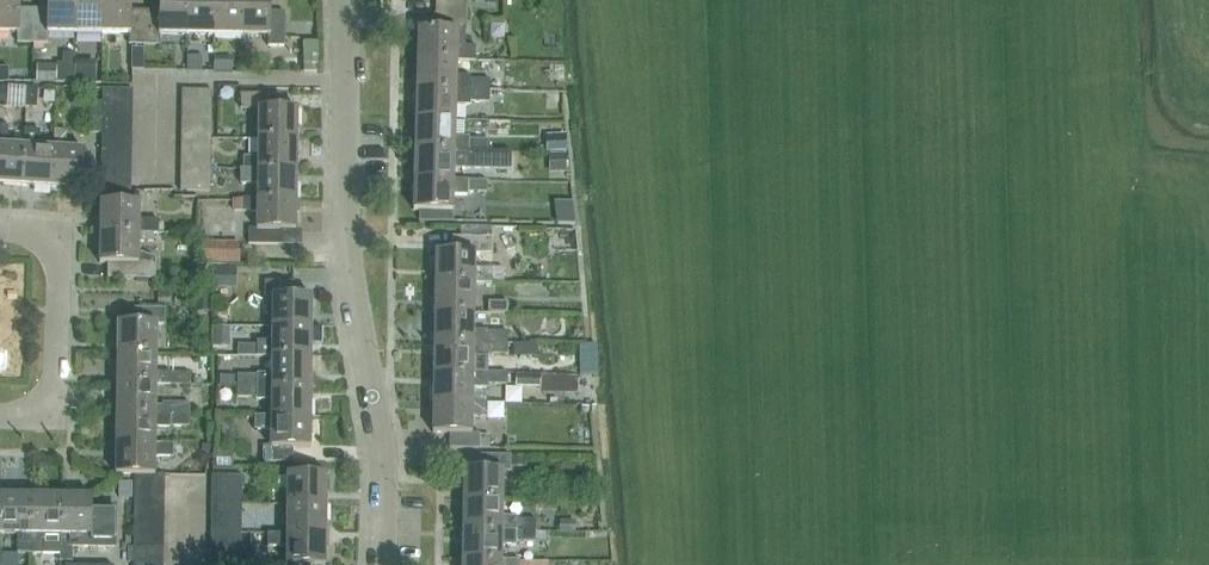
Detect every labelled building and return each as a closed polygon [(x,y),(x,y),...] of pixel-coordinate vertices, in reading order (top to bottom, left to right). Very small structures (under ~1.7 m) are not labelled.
[(32,8),(19,8),(19,0),(0,0),(0,31),(15,31),(15,42),(31,42),(32,8)] [(74,0),(46,0),(46,8),(32,8),(31,42),(46,43),(47,31),(74,32),(74,0)] [(101,0),(74,0),(74,32),(101,32),(101,0)] [(101,32),(127,33),(127,44),(143,44),(143,10),(131,10),(131,0),(101,0),(101,32)] [(143,44),(158,44),(158,33),(185,34),(186,0),(159,0),(158,10),(143,10),(143,44)] [(214,0),(186,0),(185,34),(214,34),(214,0)] [(241,0),(214,0),(214,34),(240,35),(241,0)] [(240,35),(266,35),(266,46),(283,46),(283,12),(269,11),(270,0),(241,0),(240,35)] [(464,46),(465,1),(436,0),(435,29),(418,28),(417,59),(456,60),(475,61),(475,46),(464,46)] [(62,63),(73,64),(74,54),(62,53),(62,63)] [(456,60),(417,59),(416,90),(489,91),(490,80),(470,79),(470,77),(456,76),(456,60)] [(57,65),(37,64),(36,83),(57,83),(57,65)] [(490,80),(489,91),(501,92),(501,80),(490,80)] [(37,107),(37,87),(25,87),(25,107),(37,107)] [(102,102),(133,103),(133,89),(103,89),(102,102)] [(181,104),(211,105),(212,90),(181,90),(181,104)] [(415,120),(454,121),(455,105),(470,105),(470,102),(489,103),(489,91),(416,90),(415,120)] [(257,110),(257,138),(296,138),(296,109),(280,109),(280,94),(239,94),(239,109),(257,110)] [(102,131),(102,116),(102,102),(90,102),(90,131),(102,131)] [(102,102),(102,116),(132,117),(133,103),(102,102)] [(181,118),(211,118),(211,105),(181,104),(181,118)] [(102,116),(102,131),(132,131),(132,117),(102,116)] [(211,118),(181,118),(181,133),(211,133),(211,118)] [(488,140),(479,140),(460,139),(460,137),(454,136),(454,121),(415,120),(414,150),(479,151),(488,152),(488,140)] [(22,146),(7,145),(8,127),(0,126),(0,184),(21,185),(22,146)] [(21,185),(49,187),(52,148),(37,147),(38,130),(24,129),(22,146),(21,185)] [(53,129),(52,148),(49,187),(81,189),(84,150),(65,149),(66,130),(53,129)] [(102,131),(101,146),(132,146),(132,131),(102,131)] [(211,133),(181,133),(180,147),(211,147),(211,133)] [(566,149),(566,135),(551,135),(551,149),(566,149)] [(243,155),(242,168),(296,169),(296,138),(257,138),(257,156),(243,155)] [(132,146),(101,146),(101,160),(132,160),(132,146)] [(211,147),(180,147),(180,161),(211,161),(211,147)] [(414,180),(453,180),(453,169),(511,170),(511,152),(488,152),(479,151),(414,150),(414,180)] [(566,154),(549,154),(549,173),(566,173),(566,154)] [(82,177),(94,178),(95,160),(83,159),(82,177)] [(132,160),(101,160),(101,174),(132,174),(132,160)] [(211,161),(180,161),(180,175),(210,176),(211,161)] [(296,169),(242,168),(238,168),(238,169),(239,169),(239,183),(256,183),(256,198),(295,198),(296,169)] [(132,174),(101,174),(101,191),(131,191),(132,174)] [(210,176),(180,175),(180,192),(210,192),(210,176)] [(453,180),(414,180),(413,210),(452,211),(453,194),(467,194),(467,191),(487,192),(487,181),(453,180)] [(295,198),(256,198),(241,198),(233,198),(233,210),(256,210),(256,229),(246,229),(246,244),(278,244),(279,230),(295,230),(295,198)] [(156,219),(138,219),(138,203),(99,203),(99,234),(152,235),(156,235),(156,219)] [(152,235),(99,235),(98,265),(106,265),(106,278),(154,278),(154,264),(154,261),(137,254),(137,243),(152,243),(152,235)] [(435,251),(434,282),(475,283),(491,283),(491,268),(475,268),(475,254),(492,254),(492,236),(452,236),(452,251),(435,251)] [(200,243),(199,262),(236,262),(236,243),(200,243)] [(231,266),(210,266),(210,287),(230,287),(231,266)] [(210,275),(198,275),(198,292),(210,292),(210,275)] [(271,298),(271,326),(310,326),(310,296),(292,295),(292,282),(263,281),(263,298),(271,298)] [(475,283),(434,282),(434,311),(474,312),(475,283)] [(170,293),(158,293),(158,304),(170,303),(170,293)] [(211,293),(195,293),(195,313),(211,313),(211,293)] [(508,313),(508,301),(487,302),(488,314),(508,313)] [(116,322),(116,354),(155,354),(155,325),(163,325),(163,309),(133,309),(133,322),(116,322)] [(433,343),(474,343),(507,343),(507,332),(489,331),(489,330),(474,330),(474,312),(434,311),(433,343)] [(231,348),(230,326),(212,327),(212,348),(231,348)] [(240,356),(270,356),(309,357),(310,326),(271,326),(270,342),(255,342),(255,344),(240,344),(240,356)] [(433,343),(433,372),(489,373),(489,354),(507,354),(507,343),(474,343),(433,343)] [(536,356),(536,344),(514,345),(514,357),(536,356)] [(116,354),(116,385),(154,385),(154,384),(188,385),(188,373),(154,372),(155,354),(116,354)] [(236,385),(270,386),(309,386),(309,357),(270,356),(270,373),(256,373),(256,375),(236,374),(236,385)] [(201,372),(191,372),(191,385),(201,385),(201,372)] [(507,373),(489,373),(433,372),(433,401),(473,401),(473,387),(489,387),(489,384),(507,384),(507,373)] [(540,376),(517,375),(516,387),(539,387),(540,376)] [(234,376),(220,376),(220,386),(234,387),(234,376)] [(115,414),(154,415),(154,414),(187,415),(187,402),(161,402),(160,405),(154,405),(154,385),(116,385),(115,414)] [(309,386),(270,386),(236,385),(236,397),(254,397),(254,400),(270,400),(270,416),(308,416),(309,386)] [(488,402),(473,401),(433,401),(432,433),(450,433),(449,446),(480,447),(480,431),(473,430),(473,416),(487,416),(488,402)] [(154,414),(154,415),(115,414),(115,444),(154,444),(154,425),(187,426),(187,415),(154,414)] [(253,416),(253,419),(245,419),(244,429),(253,429),(253,430),(270,430),(269,446),(261,446),(261,462),(291,462),(291,447),(308,447),(308,416),(270,416),(253,416)] [(480,447),(490,447),(490,433),(480,433),(480,447)] [(154,444),(115,444),(114,475),(133,475),(133,489),(163,490),(163,475),(153,475),(153,457),(172,457),(172,444),(154,444)] [(215,446),(214,466),(230,467),(231,450),(224,449),(224,447),(215,446)] [(462,469),(462,500),(501,500),(502,469),(510,469),(510,455),(480,454),(479,469),(462,469)] [(525,456),(511,456),(511,466),(525,466),(525,456)] [(285,474),(285,504),(325,505),(326,475),(285,474)] [(211,477),(211,491),(241,491),(241,477),(211,477)] [(133,489),(133,504),(162,504),(163,490),(133,489)] [(241,491),(211,491),(211,505),(241,505),(241,491)] [(28,535),(28,496),(0,495),(0,535),(1,535),(23,535),(23,542),(17,542),(17,554),(30,554),(30,535),(28,535)] [(28,535),(30,535),(30,554),(42,554),(60,554),(59,536),(59,496),(28,496),(28,535)] [(59,496),(59,536),(60,554),(59,561),(72,561),(72,549),(116,549),(116,506),(89,505),(89,496),(59,496)] [(515,518),(501,518),(501,500),(462,500),(461,530),(501,530),(535,531),(535,520),(515,520),(515,518)] [(133,504),(133,518),(162,519),(162,504),(133,504)] [(325,505),(285,504),(284,535),(325,536),(325,505)] [(211,519),(241,519),(241,505),(211,505),(211,519)] [(133,518),(132,533),(162,533),(162,519),(133,518)] [(211,534),(241,534),(241,519),(211,519),(211,534)] [(574,521),(560,521),(560,532),(574,532),(574,521)] [(500,561),(500,546),(515,546),(515,542),(546,543),(546,531),(535,531),(501,530),(461,530),(461,560),(500,561)] [(132,533),(132,547),(162,547),(162,533),(132,533)] [(211,548),(241,549),(241,534),(211,534),(211,548)] [(284,535),(267,535),(267,548),(284,548),(284,564),(308,564),(324,564),(325,536),(284,535)] [(132,547),(132,561),(162,562),(162,547),(132,547)] [(241,549),(211,548),(211,562),(241,563),(241,549)]
